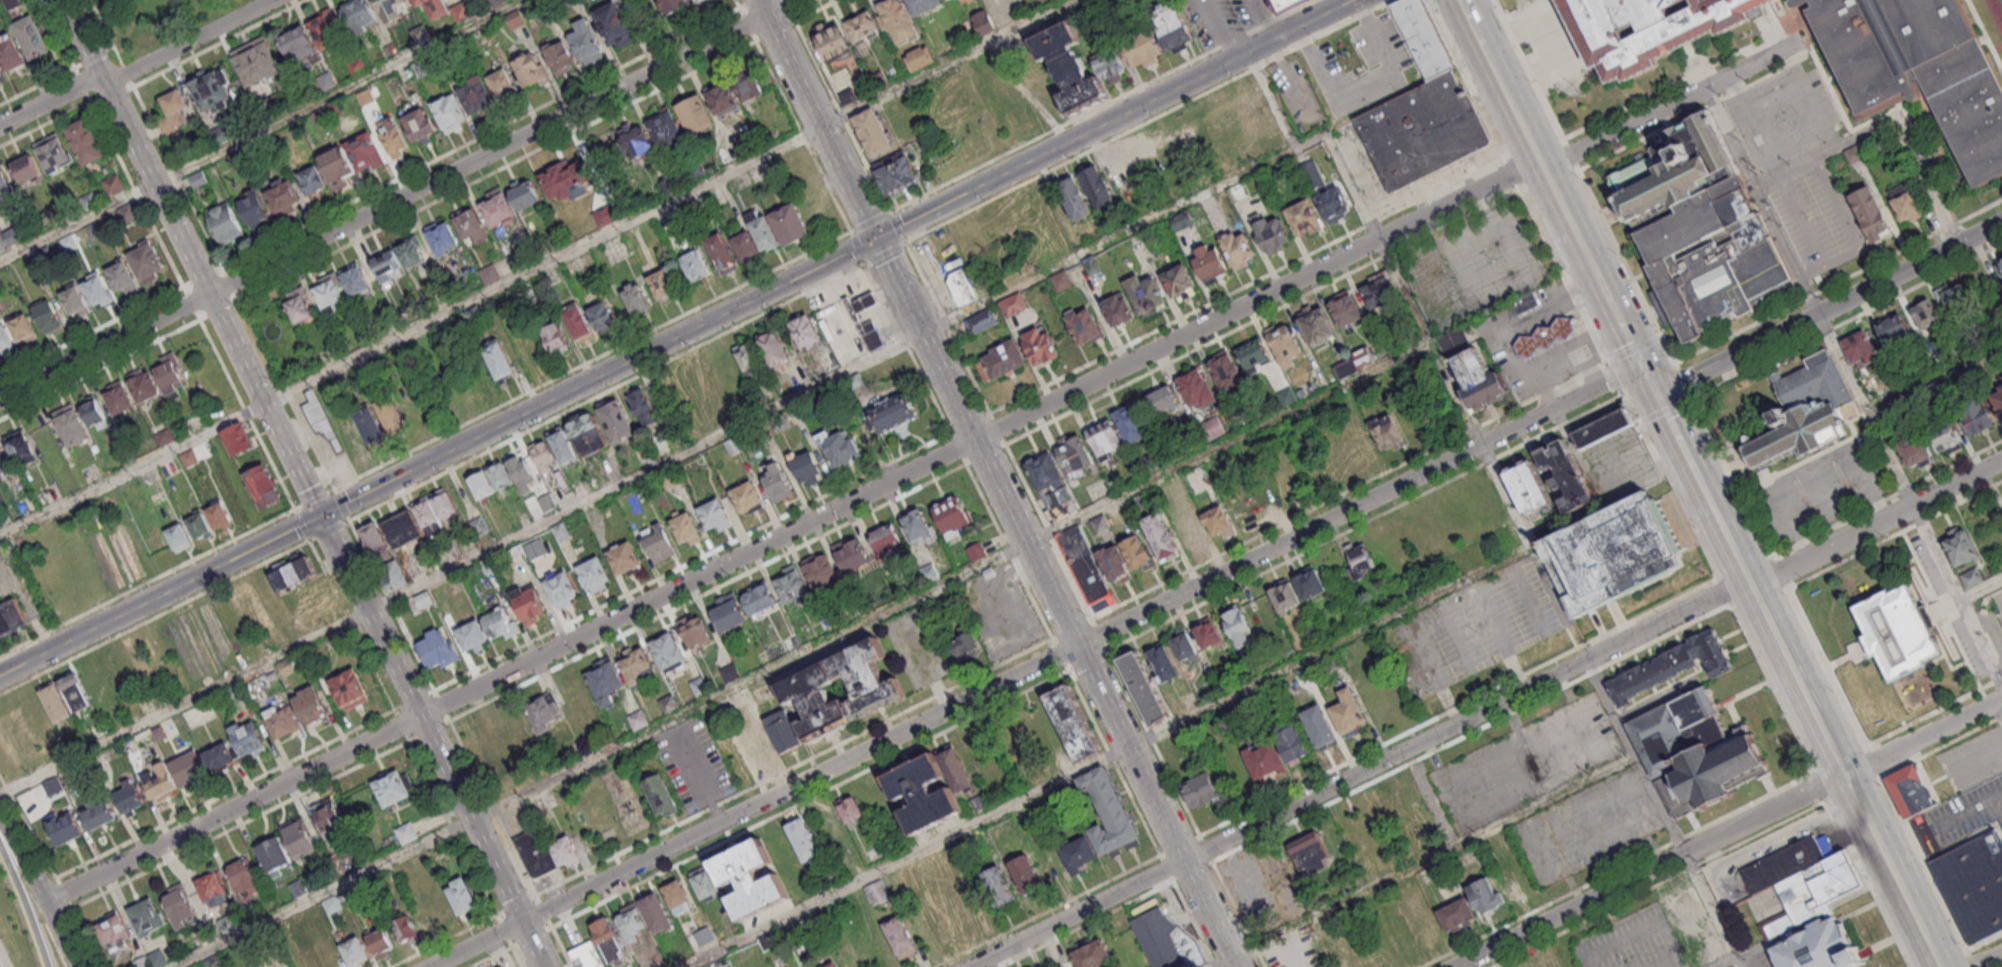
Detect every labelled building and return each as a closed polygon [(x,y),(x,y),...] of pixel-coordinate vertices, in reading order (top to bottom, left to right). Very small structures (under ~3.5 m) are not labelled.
[(8,12),(2,0),(20,0),(23,6),(8,12)] [(356,39),(367,34),(364,29),(376,23),(366,3),(369,2),(368,0),(350,0),(353,5),(342,10),(356,39)] [(388,27),(404,19),(401,13),(410,9),(405,0),(374,0),(388,27)] [(418,11),(427,7),(435,24),(452,15),(444,0),(412,0),(418,11)] [(485,13),(478,0),(504,0),(505,3),(485,13)] [(668,18),(659,0),(687,0),(690,7),(668,18)] [(884,32),(889,30),(898,48),(911,41),(913,44),(921,40),(919,37),(921,36),(916,26),(917,26),(905,0),(893,0),(878,8),(882,16),(877,19),(884,32)] [(916,19),(943,7),(940,0),(907,0),(916,19)] [(1113,13),(1127,6),(1124,0),(1106,0),(1113,13)] [(1281,15),(1274,0),(1311,0),(1281,15)] [(1391,6),(1403,0),(1422,0),(1456,68),(1452,70),(1453,72),(1429,83),(1391,6)] [(1594,73),(1559,0),(1780,0),(1750,15),(1753,21),(1720,38),(1717,32),(1655,62),(1658,68),(1626,84),(1623,78),(1609,85),(1602,69),(1594,73)] [(1960,0),(2001,86),(2001,178),(1975,192),(1917,75),(1910,78),(1921,99),(1921,103),(1919,106),(1915,107),(1912,104),(1910,99),(1861,122),(1809,14),(1815,12),(1813,5),(1799,12),(1795,12),(1792,9),(1793,5),(1796,3),(1802,0),(1960,0)] [(468,2),(475,17),(459,25),(451,10),(468,2)] [(593,15),(610,50),(618,46),(620,50),(638,41),(631,26),(627,28),(616,4),(593,15)] [(539,11),(545,24),(557,18),(550,5),(539,11)] [(1153,22),(1158,19),(1156,15),(1170,8),(1172,11),(1177,9),(1187,28),(1189,27),(1196,43),(1189,46),(1191,50),(1178,57),(1176,53),(1169,56),(1162,42),(1163,42),(1153,22)] [(309,26),(324,54),(349,42),(332,9),(321,15),(323,19),(309,26)] [(520,11),(527,25),(512,32),(505,18),(520,11)] [(525,17),(534,34),(543,29),(535,13),(525,17)] [(845,25),(855,46),(869,40),(870,42),(880,37),(878,32),(880,31),(871,13),(845,25)] [(973,22),(981,38),(997,31),(989,14),(973,22)] [(15,27),(33,64),(53,54),(35,17),(15,27)] [(570,38),(572,40),(570,41),(582,64),(584,62),(587,67),(605,58),(603,53),(605,52),(594,30),(592,30),(587,20),(575,26),(579,33),(570,38)] [(826,66),(852,53),(839,27),(832,31),(828,22),(817,27),(821,35),(813,39),(826,66)] [(1032,40),(1069,22),(1078,42),(1070,46),(1073,52),(1074,51),(1076,56),(1081,58),(1090,79),(1097,75),(1108,100),(1070,118),(1059,95),(1066,91),(1063,84),(1058,81),(1053,71),(1053,67),(1051,62),(1053,61),(1051,56),(1042,61),(1032,40)] [(1121,40),(1136,69),(1144,65),(1147,70),(1159,64),(1157,60),(1165,55),(1149,25),(1121,40)] [(304,26),(318,54),(293,66),(290,60),(288,61),(278,40),(304,26)] [(412,33),(418,45),(432,38),(425,26),(412,33)] [(948,38),(955,52),(967,46),(960,32),(948,38)] [(7,76),(28,66),(15,40),(14,41),(11,35),(1,40),(3,45),(0,46),(0,60),(7,76)] [(264,37),(277,61),(279,60),(286,73),(272,81),(271,79),(249,90),(230,54),(264,37)] [(544,50),(549,60),(547,61),(551,70),(553,69),(558,79),(572,72),(570,67),(574,65),(564,44),(553,50),(551,46),(544,50)] [(905,57),(913,73),(916,72),(917,73),(933,65),(932,64),(936,62),(928,46),(905,57)] [(390,47),(394,55),(389,58),(385,50),(390,47)] [(1091,60),(1102,83),(1114,77),(1115,80),(1128,73),(1115,48),(1091,60)] [(513,65),(526,91),(539,85),(538,83),(547,79),(534,54),(528,57),(527,54),(517,59),(519,63),(513,65)] [(412,66),(420,80),(436,72),(429,57),(412,66)] [(348,65),(355,78),(368,71),(361,58),(348,65)] [(8,82),(0,65),(0,86),(8,82)] [(488,80),(500,103),(502,102),(504,107),(518,100),(517,97),(518,97),(520,93),(518,88),(515,88),(507,71),(488,80)] [(226,72),(232,85),(226,88),(233,102),(228,104),(230,109),(221,113),(218,108),(204,115),(191,87),(192,86),(193,83),(198,80),(201,81),(218,73),(219,75),(226,72)] [(331,72),(338,86),(325,92),(318,79),(331,72)] [(869,78),(875,91),(888,85),(882,72),(869,78)] [(1355,121),(1429,83),(1453,72),(1458,83),(1459,85),(1461,86),(1463,87),(1465,88),(1467,89),(1492,141),(1492,143),(1492,144),(1490,146),(1391,195),(1355,121)] [(733,83),(745,107),(765,97),(761,87),(762,86),(755,73),(733,83)] [(482,76),(497,106),(471,119),(459,93),(473,86),(471,82),(482,76)] [(704,91),(718,119),(720,118),(720,119),(741,109),(740,108),(741,107),(727,79),(704,91)] [(836,96),(842,108),(857,101),(851,89),(836,96)] [(180,91),(189,108),(180,113),(186,123),(175,128),(170,118),(161,101),(180,91)] [(431,106),(444,134),(445,133),(447,137),(463,129),(461,126),(470,122),(457,95),(454,96),(452,96),(431,106)] [(677,104),(679,108),(677,109),(692,141),(717,129),(702,97),(691,102),(689,98),(677,104)] [(337,103),(343,115),(333,120),(327,108),(337,103)] [(1677,206),(1674,200),(1626,222),(1623,216),(1626,215),(1618,201),(1615,202),(1612,197),(1615,195),(1615,191),(1614,188),(1611,186),(1608,182),(1609,178),(1608,176),(1619,170),(1620,172),(1637,163),(1633,156),(1650,146),(1652,143),(1657,141),(1661,142),(1657,135),(1661,132),(1660,130),(1674,123),(1675,125),(1683,121),(1682,118),(1708,106),(1736,163),(1741,171),(1738,173),(1732,176),(1728,169),(1709,177),(1711,181),(1692,189),(1696,196),(1677,206)] [(647,124),(660,149),(668,145),(670,150),(686,142),(669,108),(660,113),(662,117),(647,124)] [(325,109),(331,122),(318,128),(312,115),(325,109)] [(852,121),(874,110),(894,150),(872,161),(865,146),(862,147),(856,135),(858,134),(852,121)] [(403,121),(416,146),(423,142),(426,148),(433,145),(430,139),(439,135),(432,119),(429,121),(424,111),(403,121)] [(66,128),(87,118),(106,158),(86,168),(66,128)] [(170,118),(158,124),(165,138),(177,132),(175,128),(170,118)] [(394,119),(409,149),(402,153),(404,158),(395,162),(393,157),(391,158),(381,137),(382,136),(377,126),(385,122),(385,124),(394,119)] [(225,125),(232,138),(216,147),(209,134),(225,125)] [(619,133),(621,138),(620,139),(632,165),(645,159),(648,165),(657,161),(653,152),(654,151),(643,128),(634,132),(631,125),(623,128),(624,130),(619,133)] [(1870,138),(1877,152),(1888,146),(1881,133),(1870,138)] [(35,146),(59,134),(72,160),(59,167),(61,171),(51,176),(49,172),(49,173),(35,146)] [(370,134),(387,166),(375,173),(373,169),(359,176),(344,147),(370,134)] [(340,142),(356,175),(345,180),(349,188),(335,194),(319,162),(331,156),(328,148),(340,142)] [(244,149),(250,162),(263,156),(257,143),(244,149)] [(1843,151),(1849,163),(1862,157),(1856,145),(1843,151)] [(240,152),(247,166),(236,172),(229,158),(240,152)] [(874,169),(878,176),(876,177),(888,201),(894,197),(895,199),(905,194),(904,192),(907,190),(909,193),(918,188),(917,186),(919,185),(903,154),(874,169)] [(13,167),(24,188),(43,178),(32,157),(13,167)] [(1299,168),(1312,192),(1320,188),(1324,197),(1331,193),(1315,160),(1299,168)] [(687,169),(694,183),(709,175),(702,161),(687,169)] [(540,179),(552,203),(559,200),(562,206),(573,201),(575,204),(591,196),(586,186),(591,184),(582,165),(566,173),(563,167),(550,173),(551,174),(540,179)] [(317,169),(327,190),(308,199),(301,186),(303,185),(299,177),(300,176),(299,173),(310,167),(312,172),(317,169)] [(1080,178),(1098,214),(1115,205),(1108,191),(1109,191),(1104,180),(1102,181),(1096,169),(1080,178)] [(11,208),(10,206),(16,203),(13,198),(17,196),(13,187),(11,188),(3,172),(0,173),(0,214),(11,208)] [(203,172),(210,184),(196,192),(189,179),(203,172)] [(119,176),(127,191),(112,199),(104,184),(119,176)] [(1677,206),(1681,212),(1639,233),(1654,264),(1649,266),(1686,342),(1703,334),(1700,329),(1735,312),(1739,316),(1750,310),(1752,314),(1756,313),(1753,307),(1792,289),(1770,241),(1767,242),(1740,186),(1744,184),(1740,176),(1696,196),(1677,206)] [(661,184),(667,198),(678,193),(672,180),(661,184)] [(1057,189),(1076,226),(1094,217),(1086,202),(1087,202),(1082,190),(1080,191),(1075,180),(1057,189)] [(291,183),(302,204),(295,208),(296,211),(282,219),(279,214),(276,216),(266,195),(275,190),(273,185),(282,181),(285,186),(291,183)] [(1899,222),(1887,196),(1891,194),(1889,190),(1904,182),(1908,190),(1912,189),(1925,215),(1911,221),(1909,217),(1899,222)] [(509,194),(519,215),(542,203),(532,183),(522,188),(519,183),(512,187),(514,191),(509,194)] [(1230,190),(1237,203),(1249,196),(1243,184),(1230,190)] [(1848,195),(1873,243),(1883,238),(1880,233),(1892,227),(1869,184),(1848,195)] [(480,208),(493,233),(518,220),(502,189),(487,197),(490,203),(480,208)] [(1317,200),(1330,228),(1348,219),(1347,218),(1350,216),(1352,213),(1340,189),(1331,193),(1324,197),(1317,200)] [(254,191),(257,195),(258,195),(270,218),(261,222),(264,229),(253,234),(239,204),(249,199),(247,194),(254,191)] [(95,193),(101,205),(87,213),(81,200),(95,193)] [(1285,214),(1298,241),(1311,234),(1312,237),(1324,231),(1323,228),(1324,228),(1311,201),(1285,214)] [(119,211),(127,227),(141,220),(133,204),(119,211)] [(229,204),(247,238),(224,249),(207,216),(229,204)] [(593,215),(600,231),(621,221),(614,205),(593,215)] [(769,219),(786,251),(812,238),(796,206),(769,219)] [(453,217),(455,222),(454,223),(465,245),(475,240),(479,248),(490,242),(475,212),(466,216),(464,212),(453,217)] [(1170,221),(1176,234),(1196,225),(1189,212),(1170,221)] [(746,219),(764,255),(769,252),(771,255),(782,249),(767,219),(762,222),(758,214),(746,219)] [(1251,219),(1261,239),(1258,240),(1266,256),(1268,255),(1269,257),(1270,256),(1271,259),(1280,255),(1279,252),(1292,246),(1279,220),(1267,226),(1261,214),(1251,219)] [(99,223),(105,235),(92,242),(86,230),(99,223)] [(426,231),(428,236),(427,236),(440,262),(452,257),(450,252),(460,248),(449,225),(440,229),(438,225),(426,231)] [(3,235),(11,249),(25,242),(18,227),(3,235)] [(749,234),(762,260),(747,268),(745,264),(744,265),(732,243),(749,234)] [(1220,243),(1233,272),(1235,271),(1236,274),(1251,267),(1250,264),(1258,261),(1246,237),(1239,240),(1236,235),(1231,238),(1230,237),(1226,239),(1225,237),(1221,239),(1222,242),(1220,243)] [(61,241),(67,253),(78,248),(73,236),(61,241)] [(706,244),(723,278),(739,270),(733,258),(733,256),(732,252),(730,251),(723,236),(706,244)] [(396,252),(407,274),(426,265),(418,249),(422,247),(417,237),(404,243),(406,247),(396,252)] [(129,257),(142,285),(143,284),(145,288),(160,280),(159,276),(167,272),(154,245),(129,257)] [(36,254),(42,266),(56,259),(50,247),(36,254)] [(1192,260),(1198,271),(1197,272),(1198,275),(1200,276),(1207,290),(1221,283),(1220,282),(1229,277),(1227,273),(1229,272),(1217,248),(1211,251),(1208,247),(1196,253),(1198,257),(1192,260)] [(681,260),(693,285),(711,276),(699,251),(681,260)] [(371,264),(384,289),(393,284),(390,277),(403,270),(395,252),(371,264)] [(1083,263),(1091,279),(1102,273),(1095,258),(1083,263)] [(108,273),(119,295),(126,291),(130,298),(141,292),(127,264),(108,273)] [(339,273),(352,301),(371,292),(358,264),(339,273)] [(479,272),(486,287),(502,280),(495,265),(479,272)] [(1162,278),(1174,303),(1179,300),(1180,304),(1185,302),(1186,304),(1193,300),(1190,296),(1192,295),(1193,298),(1197,296),(1196,293),(1198,292),(1186,267),(1175,272),(1173,268),(1163,273),(1165,277),(1162,278)] [(649,282),(660,305),(677,297),(674,289),(674,287),(672,282),(670,281),(664,268),(659,271),(659,272),(651,276),(653,280),(649,282)] [(961,308),(979,299),(963,269),(950,276),(949,284),(961,308)] [(1363,292),(1374,313),(1404,297),(1390,271),(1370,281),(1373,287),(1363,292)] [(1052,279),(1059,294),(1073,287),(1066,272),(1052,279)] [(314,292),(327,320),(338,315),(335,308),(345,303),(338,289),(343,287),(336,274),(319,282),(323,288),(314,292)] [(112,292),(117,302),(104,309),(102,305),(94,310),(83,288),(102,278),(109,293),(112,292)] [(1125,285),(1141,319),(1169,306),(1156,281),(1155,282),(1154,279),(1145,283),(1146,286),(1144,287),(1139,278),(1125,285)] [(1942,299),(1938,301),(1932,289),(1946,281),(1948,285),(1961,279),(1977,311),(1966,317),(1962,310),(1950,316),(1942,299)] [(62,296),(73,319),(80,315),(83,319),(93,314),(78,282),(67,287),(70,292),(68,291),(65,293),(64,295),(62,296)] [(623,296),(633,318),(651,310),(640,287),(636,289),(634,286),(627,289),(629,293),(623,296)] [(285,307),(296,328),(314,320),(306,304),(311,302),(304,288),(287,296),(291,304),(285,307)] [(843,299),(855,323),(862,320),(860,314),(880,304),(874,292),(854,303),(850,295),(843,299)] [(1330,309),(1342,333),(1366,321),(1353,296),(1351,297),(1349,292),(1337,298),(1339,302),(1333,305),(1332,307),(1330,309)] [(999,304),(1007,321),(1029,310),(1021,293),(999,304)] [(1102,304),(1106,311),(1104,312),(1114,332),(1137,321),(1124,295),(1122,294),(1118,297),(1117,299),(1108,303),(1107,302),(1102,304)] [(1509,307),(1515,319),(1540,307),(1534,294),(1509,307)] [(1908,309),(1930,297),(1946,325),(1938,329),(1935,325),(1921,332),(1908,309)] [(32,308),(47,337),(65,329),(52,303),(48,305),(46,301),(32,308)] [(588,312),(599,334),(618,325),(607,303),(606,303),(604,301),(594,306),(596,308),(588,312)] [(565,316),(580,346),(595,339),(578,304),(568,309),(570,314),(565,316)] [(1299,324),(1313,352),(1339,338),(1325,310),(1316,315),(1312,308),(1305,312),(1306,314),(1299,318),(1302,323),(1299,324)] [(966,323),(973,338),(1001,325),(993,309),(966,323)] [(1874,323),(1899,310),(1916,340),(1904,347),(1900,340),(1886,347),(1874,323)] [(1068,328),(1075,341),(1076,340),(1080,350),(1103,339),(1090,311),(1079,316),(1078,314),(1066,320),(1070,327),(1068,328)] [(9,326),(21,349),(39,340),(28,317),(22,320),(20,316),(10,321),(12,325),(9,326)] [(789,322),(791,326),(790,327),(802,352),(822,343),(809,317),(803,320),(801,316),(789,322)] [(1514,348),(1521,339),(1533,339),(1540,330),(1552,330),(1559,321),(1570,321),(1576,333),(1569,341),(1557,342),(1550,351),(1539,350),(1532,360),(1520,359),(1514,348)] [(856,325),(871,355),(885,347),(873,322),(863,327),(861,323),(856,325)] [(541,334),(552,357),(559,354),(560,356),(569,351),(558,326),(541,334)] [(2,354),(4,358),(18,352),(5,327),(0,330),(0,355),(2,354)] [(1838,340),(1864,327),(1880,357),(1867,364),(1863,358),(1851,364),(1838,340)] [(1265,334),(1285,373),(1297,366),(1294,362),(1304,357),(1290,328),(1278,334),(1276,328),(1265,334)] [(1438,340),(1445,355),(1470,344),(1463,328),(1438,340)] [(1023,338),(1039,331),(1043,339),(1050,336),(1062,361),(1048,367),(1047,365),(1036,371),(1024,346),(1026,345),(1023,338)] [(757,338),(774,372),(790,364),(784,350),(784,348),(782,344),(781,344),(777,335),(767,339),(765,335),(757,338)] [(482,346),(485,351),(483,352),(499,384),(501,387),(507,384),(506,380),(516,376),(498,338),(482,346)] [(1015,341),(1028,367),(994,384),(992,381),(986,384),(977,366),(983,363),(983,362),(993,357),(991,353),(1015,341)] [(734,350),(747,377),(755,374),(754,372),(762,368),(750,342),(734,350)] [(1237,354),(1262,343),(1272,363),(1259,369),(1261,374),(1250,379),(1248,374),(1247,375),(1237,354)] [(1838,409),(1854,401),(1827,348),(1801,361),(1804,367),(1783,378),(1779,369),(1769,375),(1785,408),(1789,414),(1810,403),(1809,400),(1818,395),(1825,408),(1835,403),(1838,409)] [(1354,356),(1362,372),(1376,364),(1368,349),(1354,356)] [(154,369),(163,365),(160,358),(174,351),(181,366),(176,368),(185,384),(177,388),(181,397),(170,403),(154,369)] [(1452,363),(1476,352),(1489,379),(1498,374),(1508,395),(1505,397),(1507,401),(1492,408),(1490,404),(1487,406),(1488,410),(1474,417),(1463,394),(1466,392),(1452,363)] [(1210,368),(1224,396),(1245,386),(1241,377),(1242,377),(1238,368),(1236,369),(1228,353),(1216,359),(1217,362),(1213,364),(1213,367),(1210,368)] [(1334,370),(1340,383),(1360,373),(1353,360),(1334,370)] [(129,385),(131,384),(128,378),(142,371),(145,377),(151,374),(162,396),(141,407),(129,385)] [(1178,383),(1184,394),(1183,395),(1187,403),(1188,402),(1193,411),(1202,406),(1204,411),(1219,404),(1211,389),(1210,389),(1201,372),(1178,383)] [(847,380),(852,392),(865,386),(860,375),(847,380)] [(105,398),(116,420),(136,409),(122,382),(109,389),(111,395),(105,398)] [(1995,386),(2001,382),(2001,417),(1990,394),(1997,390),(1995,386)] [(627,394),(638,419),(639,419),(644,429),(657,424),(652,414),(656,412),(644,386),(627,394)] [(1148,401),(1158,420),(1180,409),(1170,388),(1163,392),(1160,387),(1147,393),(1150,400),(1148,401)] [(1292,389),(1299,403),(1285,409),(1278,396),(1292,389)] [(1952,403),(1966,431),(1970,428),(1975,434),(1991,425),(1987,418),(1992,416),(1979,389),(1952,403)] [(310,404),(302,408),(312,428),(318,437),(321,436),(331,444),(338,457),(345,454),(313,390),(305,394),(310,404)] [(81,408),(86,406),(83,401),(95,396),(107,420),(91,428),(81,408)] [(870,415),(873,421),(867,424),(871,434),(878,431),(882,439),(920,421),(908,397),(870,415)] [(376,407),(392,438),(408,430),(402,420),(403,418),(401,413),(399,413),(392,399),(376,407)] [(597,407),(600,413),(598,414),(615,448),(637,437),(620,403),(610,408),(607,402),(597,407)] [(1742,440),(1743,436),(1747,434),(1752,436),(1754,442),(1781,429),(1773,414),(1785,408),(1789,414),(1810,403),(1815,413),(1825,408),(1835,403),(1838,409),(1845,424),(1838,428),(1841,436),(1806,454),(1802,446),(1764,464),(1766,468),(1759,471),(1757,467),(1755,468),(1742,440)] [(55,420),(56,420),(53,414),(73,405),(76,410),(91,439),(70,449),(55,420)] [(1113,418),(1130,451),(1148,442),(1144,435),(1151,431),(1139,405),(1113,418)] [(1925,422),(1938,453),(1944,448),(1948,454),(1961,448),(1947,413),(1942,406),(1935,409),(1938,417),(1925,422)] [(354,417),(371,451),(388,442),(371,409),(354,417)] [(1574,435),(1582,452),(1634,427),(1625,411),(1574,435)] [(567,430),(574,443),(575,442),(584,462),(609,449),(601,432),(602,431),(595,417),(588,421),(585,416),(573,422),(575,427),(567,430)] [(1199,428),(1209,446),(1228,436),(1219,418),(1199,428)] [(1369,428),(1383,455),(1394,450),(1396,453),(1408,447),(1393,418),(1381,424),(1380,422),(1369,428)] [(1086,436),(1102,468),(1113,463),(1111,458),(1125,451),(1112,423),(1086,436)] [(1893,442),(1903,437),(1900,432),(1914,424),(1935,461),(1921,469),(1918,463),(1911,467),(1906,465),(1893,442)] [(221,437),(234,462),(256,451),(243,426),(221,437)] [(547,436),(563,469),(579,462),(563,428),(556,432),(558,435),(554,437),(552,434),(547,436)] [(156,436),(162,449),(175,442),(169,430),(156,436)] [(3,441),(16,466),(24,463),(27,469),(39,464),(24,431),(3,441)] [(815,440),(819,449),(822,448),(834,472),(854,462),(852,459),(860,456),(853,442),(848,444),(843,433),(831,439),(828,433),(815,440)] [(1052,455),(1068,487),(1083,480),(1080,475),(1089,471),(1091,475),(1098,472),(1090,454),(1088,455),(1079,437),(1070,441),(1068,437),(1059,442),(1062,450),(1052,455)] [(724,444),(730,457),(744,451),(738,438),(724,444)] [(652,447),(657,457),(671,451),(666,440),(652,447)] [(1536,455),(1545,473),(1554,468),(1558,476),(1557,479),(1550,483),(1554,493),(1563,489),(1564,489),(1567,495),(1568,498),(1559,502),(1566,517),(1594,503),(1563,441),(1552,447),(1554,450),(1548,453),(1547,449),(1536,455)] [(529,449),(543,477),(553,472),(550,466),(556,463),(547,445),(540,449),(538,444),(529,449)] [(119,455),(125,467),(136,462),(130,449),(119,455)] [(180,457),(187,471),(200,464),(194,451),(180,457)] [(508,466),(524,499),(534,494),(530,486),(537,483),(522,453),(516,456),(518,461),(508,466)] [(790,459),(803,487),(805,486),(806,488),(808,487),(810,490),(820,485),(820,483),(825,480),(812,453),(798,459),(796,456),(790,459)] [(1066,489),(1043,500),(1041,501),(1026,469),(1028,467),(1029,465),(1034,463),(1037,463),(1051,456),(1066,489)] [(1525,517),(1504,476),(1506,475),(1506,473),(1512,470),(1515,470),(1520,468),(1521,465),(1526,462),(1529,463),(1531,462),(1552,504),(1551,505),(1553,509),(1528,521),(1526,517),(1525,517)] [(498,495),(515,488),(504,466),(500,468),(498,464),(486,470),(498,495)] [(761,479),(775,507),(795,497),(779,465),(770,469),(772,474),(761,479)] [(244,478),(262,514),(283,504),(266,468),(244,478)] [(469,484),(480,506),(497,497),(486,475),(469,484)] [(731,495),(742,517),(746,518),(750,515),(751,517),(765,510),(753,485),(731,495)] [(1043,500),(1066,489),(1078,514),(1054,526),(1050,525),(1045,515),(1049,513),(1043,500)] [(433,504),(443,525),(455,520),(454,519),(459,516),(449,495),(447,496),(445,491),(432,497),(435,503),(433,504)] [(539,501),(546,514),(559,507),(551,494),(539,501)] [(1539,546),(1570,531),(1589,522),(1638,497),(1638,498),(1646,494),(1651,503),(1652,503),(1653,504),(1658,502),(1683,554),(1678,556),(1680,559),(1679,560),(1683,568),(1674,573),(1675,574),(1629,596),(1628,594),(1575,620),(1539,546)] [(1133,501),(1140,515),(1152,509),(1145,495),(1133,501)] [(412,507),(429,541),(445,533),(428,499),(412,507)] [(698,513),(709,535),(719,530),(721,535),(733,529),(720,502),(718,503),(716,500),(707,504),(709,507),(698,513)] [(933,512),(950,545),(959,540),(956,535),(971,527),(958,500),(933,512)] [(206,514),(216,535),(225,531),(226,532),(234,528),(223,506),(206,514)] [(666,519),(688,508),(703,537),(680,548),(666,519)] [(1,527),(11,522),(5,510),(0,512),(0,525),(1,527)] [(187,525),(196,544),(206,539),(207,542),(215,538),(201,510),(194,514),(197,520),(187,525)] [(1203,519),(1223,510),(1232,528),(1234,528),(1237,536),(1226,541),(1224,537),(1216,541),(1210,529),(1208,530),(1203,519)] [(901,518),(903,523),(902,523),(915,550),(926,545),(924,540),(931,536),(920,514),(912,518),(910,513),(901,518)] [(383,528),(396,555),(406,550),(409,555),(419,551),(416,545),(424,541),(411,514),(383,528)] [(1142,525),(1162,566),(1179,558),(1174,548),(1176,547),(1172,539),(1171,539),(1159,516),(1142,525)] [(1091,524),(1099,539),(1113,532),(1105,517),(1091,524)] [(470,525),(476,537),(488,531),(482,519),(470,525)] [(552,529),(559,544),(571,538),(564,523),(552,529)] [(360,534),(377,525),(395,561),(381,568),(378,563),(375,565),(360,534)] [(642,542),(647,553),(649,552),(656,567),(678,556),(662,525),(655,529),(658,534),(654,536),(651,529),(641,534),(645,541),(642,542)] [(1941,539),(1947,536),(1945,532),(1958,525),(1959,528),(1965,528),(1968,529),(1981,553),(1984,558),(1977,562),(1974,556),(1956,566),(1941,539)] [(868,538),(882,569),(896,563),(892,556),(904,551),(892,526),(868,538)] [(1092,615),(1115,604),(1078,526),(1055,537),(1092,615)] [(165,535),(175,555),(177,554),(178,556),(193,548),(182,527),(165,535)] [(1121,546),(1134,573),(1150,565),(1149,563),(1153,561),(1147,547),(1144,548),(1139,537),(1121,546)] [(525,548),(532,563),(549,555),(542,540),(525,548)] [(831,549),(846,578),(870,566),(858,543),(851,546),(848,540),(831,549)] [(608,556),(620,581),(628,576),(630,580),(638,576),(636,572),(643,569),(631,545),(622,550),(621,547),(613,551),(615,553),(608,556)] [(966,551),(973,564),(986,557),(980,545),(966,551)] [(521,546),(528,559),(511,568),(504,554),(521,546)] [(1098,556),(1102,566),(1102,568),(1105,574),(1107,574),(1111,584),(1112,584),(1115,584),(1120,582),(1121,585),(1131,581),(1125,567),(1127,566),(1119,548),(1108,553),(1107,551),(1098,556)] [(1348,557),(1367,548),(1377,569),(1374,570),(1375,572),(1364,577),(1366,582),(1357,587),(1350,572),(1355,570),(1348,557)] [(270,578),(279,597),(317,578),(308,560),(303,563),(300,556),(291,560),(295,567),(290,570),(286,562),(273,569),(276,575),(270,578)] [(803,571),(815,595),(817,594),(818,596),(828,592),(827,589),(839,583),(828,560),(823,560),(817,562),(815,558),(803,564),(806,570),(803,571)] [(480,565),(486,577),(495,573),(489,560),(480,565)] [(578,572),(590,595),(592,593),(594,597),(608,590),(607,587),(612,584),(601,561),(578,572)] [(920,571),(928,586),(941,580),(933,565),(920,571)] [(774,586),(785,610),(796,604),(798,608),(812,601),(795,566),(782,572),(786,579),(782,580),(782,582),(774,586)] [(1295,583),(1307,606),(1328,595),(1317,573),(1316,574),(1313,568),(1302,574),(1304,578),(1295,583)] [(1961,577),(1978,569),(1984,582),(1968,590),(1961,577)] [(544,586),(556,610),(558,609),(559,613),(565,610),(566,611),(574,608),(571,603),(580,599),(568,575),(558,579),(556,576),(548,580),(550,583),(544,586)] [(742,602),(751,621),(778,608),(766,583),(748,592),(750,596),(745,598),(744,601),(742,602)] [(1271,596),(1293,585),(1304,608),(1289,615),(1290,618),(1285,621),(1283,618),(1281,618),(1271,596)] [(1907,590),(1942,657),(1924,666),(1926,670),(1893,687),(1879,660),(1874,662),(1864,643),(1869,641),(1854,612),(1888,594),(1890,598),(1907,590)] [(510,597),(525,626),(526,626),(528,630),(540,625),(539,623),(546,619),(545,616),(547,615),(536,591),(525,596),(523,591),(510,597)] [(415,601),(421,613),(434,606),(428,594),(415,601)] [(734,595),(738,603),(737,603),(748,625),(722,638),(711,615),(722,610),(718,602),(734,595)] [(11,637),(13,640),(22,636),(20,632),(29,628),(16,601),(0,609),(0,642),(11,637)] [(482,622),(493,644),(505,638),(507,642),(522,635),(516,624),(513,625),(503,606),(496,610),(498,614),(482,622)] [(1224,616),(1240,649),(1251,643),(1246,633),(1252,630),(1243,612),(1242,613),(1240,608),(1224,616)] [(1193,626),(1204,647),(1215,642),(1217,646),(1224,642),(1222,638),(1224,637),(1214,617),(1211,618),(1210,615),(1198,621),(1199,623),(1193,626)] [(677,625),(681,633),(680,634),(685,644),(687,643),(692,654),(713,644),(708,634),(709,633),(703,620),(697,623),(694,617),(677,625)] [(456,635),(467,656),(475,652),(477,656),(486,652),(484,648),(491,645),(480,623),(467,629),(466,627),(457,631),(458,634),(456,635)] [(1609,683),(1611,681),(1612,680),(1614,679),(1615,679),(1621,676),(1621,675),(1631,670),(1632,672),(1633,671),(1632,670),(1640,666),(1641,667),(1648,663),(1648,662),(1651,661),(1652,661),(1662,656),(1662,655),(1672,650),(1673,652),(1674,651),(1674,649),(1684,644),(1685,645),(1690,642),(1689,639),(1700,633),(1701,634),(1715,627),(1720,638),(1718,639),(1722,646),(1723,647),(1725,649),(1724,652),(1728,660),(1730,659),(1736,669),(1715,679),(1703,655),(1704,654),(1703,652),(1695,656),(1698,664),(1628,698),(1631,705),(1622,709),(1609,683)] [(1170,637),(1182,661),(1189,657),(1192,662),(1200,658),(1197,653),(1198,652),(1188,631),(1186,631),(1185,629),(1170,637)] [(650,648),(664,675),(666,674),(667,676),(685,667),(684,665),(688,663),(682,651),(680,651),(677,646),(680,645),(673,631),(663,636),(665,641),(650,648)] [(417,649),(428,673),(431,671),(432,673),(442,668),(443,671),(461,662),(450,640),(447,642),(442,634),(439,635),(438,633),(428,638),(429,641),(418,646),(419,648),(417,649)] [(951,648),(958,662),(965,658),(967,660),(980,653),(971,636),(959,642),(960,643),(951,648)] [(825,664),(877,638),(887,658),(876,664),(886,685),(898,679),(907,698),(901,701),(902,702),(894,706),(893,704),(887,707),(886,706),(876,711),(876,712),(870,715),(871,717),(864,721),(863,719),(857,723),(847,703),(858,698),(848,679),(836,684),(834,682),(825,664)] [(1147,649),(1163,680),(1179,672),(1165,642),(1156,646),(1155,645),(1147,649)] [(644,651),(652,670),(643,674),(645,678),(640,680),(643,686),(631,692),(619,666),(627,662),(624,654),(633,650),(636,655),(644,651)] [(1117,660),(1135,652),(1168,717),(1158,721),(1160,725),(1151,729),(1136,696),(1134,696),(1132,692),(1133,690),(1117,660)] [(587,678),(604,713),(616,707),(611,697),(626,690),(611,659),(596,667),(598,672),(587,678)] [(278,666),(291,660),(298,673),(285,679),(278,666)] [(734,664),(741,678),(728,685),(721,671),(734,664)] [(778,687),(787,706),(800,699),(802,702),(801,703),(809,721),(807,722),(804,721),(799,723),(810,745),(854,723),(843,700),(833,705),(827,691),(825,692),(823,688),(834,682),(825,664),(778,687)] [(329,685),(343,713),(346,712),(348,714),(370,703),(368,700),(370,699),(357,671),(329,685)] [(61,686),(77,718),(94,710),(78,678),(70,682),(67,681),(62,683),(61,686)] [(702,679),(710,694),(698,700),(691,685),(702,679)] [(41,696),(57,729),(75,720),(56,683),(49,686),(52,690),(49,692),(47,687),(41,690),(44,694),(41,696)] [(1069,683),(1102,751),(1077,763),(1044,696),(1069,683)] [(1708,685),(1632,723),(1679,818),(1703,806),(1706,813),(1735,799),(1730,790),(1769,771),(1747,727),(1738,731),(1739,735),(1731,739),(1719,715),(1722,714),(1714,697),(1715,693),(1713,689),(1710,689),(1708,685)] [(1331,710),(1344,736),(1357,729),(1360,729),(1365,728),(1366,725),(1369,724),(1351,687),(1340,693),(1345,703),(1331,710)] [(314,689),(329,719),(306,730),(291,700),(314,689)] [(749,691),(755,704),(742,711),(735,698),(749,691)] [(660,703),(666,714),(679,707),(673,696),(660,703)] [(526,710),(541,740),(553,734),(550,728),(558,724),(558,722),(564,719),(557,705),(551,708),(547,700),(526,710)] [(1299,710),(1321,753),(1331,748),(1328,742),(1337,737),(1320,702),(1308,708),(1307,707),(1299,710)] [(301,731),(296,733),(296,735),(276,745),(265,722),(267,721),(265,717),(277,711),(279,715),(291,709),(301,731)] [(643,711),(650,726),(636,733),(628,718),(643,711)] [(766,721),(784,756),(805,746),(787,711),(766,721)] [(1270,726),(1290,766),(1302,761),(1299,755),(1311,749),(1296,718),(1285,723),(1283,720),(1270,726)] [(229,733),(243,762),(267,750),(254,724),(242,730),(241,727),(229,733)] [(153,732),(158,744),(168,740),(162,728),(153,732)] [(1244,753),(1258,783),(1267,779),(1264,773),(1276,768),(1279,774),(1288,769),(1273,738),(1272,739),(1270,735),(1262,738),(1264,742),(1253,748),(1251,744),(1243,748),(1245,752),(1244,753)] [(201,758),(211,777),(221,773),(221,774),(228,770),(228,769),(236,764),(227,745),(201,758)] [(940,752),(958,789),(974,782),(964,761),(964,759),(962,754),(959,754),(955,745),(940,752)] [(885,778),(935,753),(947,778),(930,786),(935,797),(952,789),(964,812),(914,837),(903,813),(916,807),(911,795),(897,802),(885,778)] [(169,768),(182,792),(207,779),(195,755),(169,768)] [(1075,779),(1083,794),(1089,791),(1108,829),(1104,831),(1101,825),(1088,831),(1101,858),(1103,857),(1105,858),(1107,858),(1110,857),(1111,855),(1111,853),(1119,849),(1120,850),(1122,850),(1126,849),(1126,847),(1126,845),(1141,838),(1104,764),(1075,779)] [(1888,780),(1908,821),(1938,806),(1918,765),(1888,780)] [(143,781),(154,804),(178,792),(164,766),(155,770),(160,780),(156,782),(153,776),(143,781)] [(1182,783),(1194,807),(1220,794),(1208,770),(1182,783)] [(373,787),(386,813),(413,800),(400,773),(373,787)] [(642,782),(659,816),(667,812),(669,817),(679,812),(660,773),(642,782)] [(113,798),(123,819),(126,817),(128,821),(136,818),(134,814),(146,809),(135,788),(134,789),(131,783),(123,786),(126,792),(113,798)] [(972,799),(979,813),(991,807),(985,793),(972,799)] [(836,803),(847,825),(866,816),(856,795),(848,799),(847,797),(836,803)] [(312,810),(326,840),(339,834),(341,838),(349,833),(333,799),(312,810)] [(107,804),(117,823),(90,836),(81,817),(90,813),(87,808),(96,804),(98,809),(107,804)] [(71,817),(82,839),(58,851),(46,828),(58,823),(59,826),(63,824),(61,822),(71,817)] [(788,827),(806,863),(823,855),(816,839),(817,839),(813,829),(810,830),(805,819),(788,827)] [(280,829),(296,863),(318,853),(302,820),(295,824),(294,822),(280,829)] [(395,831),(404,848),(420,840),(411,823),(395,831)] [(539,830),(559,871),(538,881),(536,881),(534,881),(533,879),(514,842),(539,830)] [(1289,844),(1301,870),(1308,867),(1312,876),(1329,868),(1324,858),(1330,856),(1318,830),(1289,844)] [(2001,931),(2001,840),(1997,830),(1930,863),(1971,946),(2001,931)] [(1087,835),(1099,858),(1080,867),(1083,873),(1074,877),(1059,849),(1087,835)] [(1753,897),(1741,872),(1814,835),(1827,861),(1778,884),(1753,897)] [(256,849),(269,875),(271,874),(274,878),(283,874),(281,868),(292,863),(279,837),(256,849)] [(710,863),(723,888),(738,881),(743,893),(729,900),(741,923),(790,898),(778,874),(761,883),(756,872),(773,863),(760,838),(710,863)] [(550,849),(570,839),(582,864),(570,870),(569,868),(561,872),(550,849)] [(347,854),(355,869),(370,862),(362,847),(347,854)] [(1009,861),(1027,897),(1047,888),(1029,851),(1009,861)] [(1835,919),(1828,903),(1863,886),(1847,851),(1827,861),(1778,884),(1791,910),(1765,922),(1772,937),(1774,936),(1779,946),(1779,944),(1787,940),(1791,942),(1793,941),(1793,940),(1807,933),(1809,927),(1823,921),(1828,923),(1830,922),(1835,919)] [(245,860),(259,889),(252,893),(254,898),(242,904),(226,870),(245,860)] [(690,873),(705,904),(716,898),(714,893),(722,889),(711,867),(709,868),(707,864),(690,873)] [(982,873),(1002,864),(1019,901),(999,910),(982,873)] [(1467,887),(1478,909),(1481,908),(1484,915),(1501,906),(1500,904),(1506,902),(1501,892),(1497,894),(1486,872),(1477,877),(1479,881),(1467,887)] [(304,879),(311,893),(322,888),(315,873),(304,879)] [(196,885),(207,909),(210,908),(211,911),(214,909),(215,911),(228,905),(225,899),(228,898),(217,875),(196,885)] [(661,885),(672,907),(674,906),(677,912),(686,908),(683,902),(690,898),(680,876),(661,885)] [(302,879),(309,892),(297,898),(290,885),(302,879)] [(864,888),(874,907),(891,898),(882,879),(864,888)] [(448,894),(460,921),(473,915),(473,914),(479,912),(465,881),(452,886),(454,891),(448,894)] [(164,904),(179,934),(199,924),(197,920),(198,919),(191,903),(192,902),(185,885),(172,891),(175,898),(164,904)] [(639,898),(655,931),(667,925),(669,929),(675,926),(657,890),(639,898)] [(1438,909),(1468,894),(1479,916),(1472,920),(1474,924),(1467,927),(1465,923),(1460,925),(1463,929),(1456,933),(1454,928),(1449,931),(1438,909)] [(323,903),(330,917),(343,910),(336,896),(323,903)] [(635,900),(638,905),(639,904),(649,925),(642,928),(643,930),(639,932),(642,938),(630,944),(617,917),(619,913),(622,911),(621,907),(635,900)] [(129,914),(143,943),(153,938),(152,936),(168,928),(163,916),(160,918),(152,903),(129,914)] [(1156,966),(1199,966),(1209,962),(1197,939),(1167,914),(1162,905),(1133,920),(1156,966)] [(591,921),(611,961),(628,953),(621,940),(624,939),(618,927),(616,927),(608,913),(591,921)] [(902,913),(918,949),(900,957),(884,922),(902,913)] [(410,919),(422,944),(411,949),(410,945),(403,949),(393,927),(410,919)] [(1775,959),(1774,960),(1777,966),(1864,966),(1857,952),(1855,953),(1842,927),(1840,928),(1835,919),(1830,922),(1828,923),(1823,921),(1809,927),(1807,933),(1793,940),(1793,941),(1791,942),(1787,940),(1779,944),(1779,946),(1778,948),(1771,951),(1775,959)] [(119,921),(129,942),(115,949),(114,946),(105,950),(98,936),(104,933),(102,930),(102,928),(106,925),(108,926),(119,921)] [(197,935),(204,948),(215,942),(209,929),(197,935)] [(367,938),(379,964),(391,958),(389,954),(395,952),(384,929),(367,938)] [(759,938),(765,950),(779,944),(773,932),(759,938)] [(1080,966),(1098,966),(1114,959),(1103,936),(1096,940),(1095,936),(1077,945),(1079,948),(1072,951),(1080,966)] [(592,939),(606,966),(588,966),(582,955),(574,958),(570,950),(592,939)] [(349,966),(365,966),(371,964),(360,941),(341,950),(349,966)] [(152,966),(165,966),(169,965),(162,951),(148,958),(152,966)] [(146,958),(150,966),(136,966),(134,964),(146,958)]
